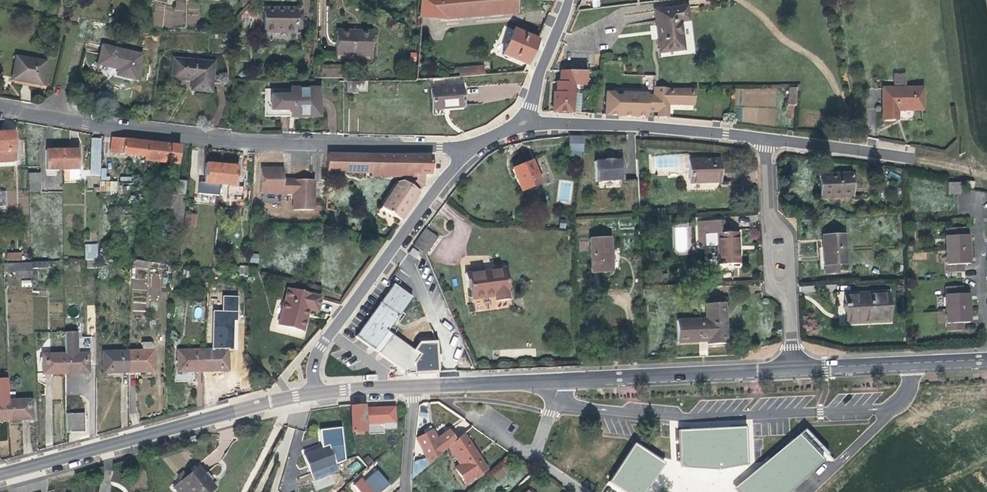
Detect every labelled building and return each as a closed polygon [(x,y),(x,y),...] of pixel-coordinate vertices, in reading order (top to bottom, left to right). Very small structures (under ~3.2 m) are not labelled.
[(153,26),(163,28),(196,26),(199,14),(199,2),(191,0),(176,0),(174,7),(157,3),(155,3),(153,15),(153,26)] [(417,17),(441,19),(441,17),(513,11),(512,0),(418,0),(417,17)] [(264,9),(263,29),(295,30),(295,7),(283,7),(283,9),(264,9)] [(686,7),(655,11),(657,26),(658,27),(660,28),(661,35),(659,36),(659,37),(660,52),(683,49),(680,21),(688,20),(686,7)] [(525,66),(536,41),(530,39),(511,30),(500,55),(525,66)] [(336,31),(335,55),(370,56),(371,35),(354,34),(354,31),(336,31)] [(133,80),(139,56),(100,46),(96,64),(116,69),(115,75),(133,80)] [(12,57),(9,77),(29,80),(29,82),(38,83),(42,62),(12,57)] [(211,61),(170,58),(168,83),(188,84),(188,92),(209,94),(211,61)] [(322,77),(341,77),(342,64),(322,64),(322,77)] [(457,68),(457,78),(489,75),(488,66),(457,68)] [(553,92),(552,111),(572,112),(573,94),(573,93),(572,93),(573,83),(585,84),(586,71),(561,71),(559,82),(556,82),(556,92),(553,92)] [(600,71),(592,71),(591,82),(596,83),(596,77),(599,78),(600,71)] [(365,82),(348,82),(348,93),(364,93),(365,82)] [(668,117),(668,105),(669,89),(655,87),(654,96),(648,95),(648,94),(622,93),(622,96),(616,96),(613,92),(606,92),(605,115),(647,117),(647,111),(658,111),(658,117),(668,117)] [(460,88),(429,90),(430,112),(442,111),(442,109),(462,108),(460,88)] [(796,88),(789,88),(788,105),(795,106),(796,88)] [(882,88),(882,120),(897,120),(897,110),(922,110),(922,88),(882,88)] [(261,90),(261,117),(316,116),(315,89),(261,90)] [(669,89),(668,105),(682,105),(683,94),(694,94),(694,89),(669,89)] [(694,94),(683,94),(682,105),(695,105),(695,89),(694,89),(694,94)] [(581,94),(573,94),(572,112),(579,113),(581,94)] [(575,148),(579,148),(580,133),(567,133),(566,147),(567,147),(575,148)] [(0,136),(0,166),(16,165),(14,136),(7,136),(0,136)] [(117,139),(110,138),(108,155),(143,159),(145,142),(117,139)] [(98,173),(99,140),(91,140),(90,173),(98,173)] [(145,142),(143,159),(143,161),(176,165),(178,146),(145,142)] [(575,157),(575,148),(567,147),(567,157),(575,157)] [(63,170),(63,151),(46,151),(46,175),(54,175),(54,171),(63,170)] [(78,151),(63,151),(63,170),(69,170),(69,181),(78,181),(78,151)] [(429,157),(326,155),(325,172),(391,174),(408,174),(408,183),(404,184),(401,188),(394,184),(390,184),(383,198),(404,213),(422,187),(422,175),(429,175),(429,157)] [(647,171),(683,173),(682,162),(682,156),(646,160),(647,171)] [(540,183),(532,162),(512,170),(521,190),(540,183)] [(682,162),(683,173),(684,184),(713,183),(712,162),(682,162)] [(14,172),(16,165),(0,166),(0,173),(14,172)] [(236,169),(221,167),(204,165),(203,185),(204,185),(203,191),(211,192),(212,185),(219,186),(234,187),(236,169)] [(593,188),(621,187),(620,167),(611,167),(600,167),(600,168),(592,168),(593,188)] [(282,169),(260,168),(259,193),(293,194),(293,209),(314,210),(315,180),(282,180),(282,169)] [(40,175),(28,175),(28,192),(40,192),(40,175)] [(850,175),(819,176),(820,198),(851,197),(850,175)] [(117,192),(117,181),(99,181),(99,192),(117,192)] [(961,194),(961,182),(949,182),(948,194),(961,194)] [(195,213),(183,211),(182,225),(193,226),(195,213)] [(725,235),(724,219),(695,221),(697,246),(716,246),(717,265),(737,264),(735,234),(725,235)] [(961,219),(946,220),(948,263),(963,262),(963,253),(969,253),(968,227),(962,227),(961,219)] [(690,251),(689,226),(674,226),(675,252),(690,251)] [(421,230),(409,245),(422,255),(433,239),(421,230)] [(821,250),(822,271),(822,276),(836,275),(835,266),(843,266),(842,237),(820,238),(821,250)] [(609,243),(588,243),(590,277),(611,277),(609,243)] [(87,245),(86,258),(96,258),(97,245),(87,245)] [(21,252),(6,252),(6,260),(21,260),(21,252)] [(251,254),(250,262),(258,263),(259,255),(251,254)] [(147,261),(131,257),(131,264),(146,267),(147,261)] [(508,307),(503,273),(463,277),(465,293),(469,293),(470,302),(491,300),(492,309),(508,307)] [(966,278),(948,278),(949,286),(946,286),(947,315),(948,315),(949,325),(966,324),(965,315),(970,315),(969,286),(966,286),(966,278)] [(403,370),(412,370),(412,362),(417,353),(382,331),(406,297),(388,284),(350,337),(369,349),(369,348),(403,370)] [(286,293),(285,298),(318,306),(320,300),(286,293)] [(860,319),(889,317),(888,294),(845,296),(845,305),(841,305),(841,313),(845,312),(845,326),(860,325),(860,319)] [(318,306),(285,298),(279,329),(303,335),(308,314),(316,315),(318,306)] [(145,311),(145,301),(132,302),(132,311),(145,311)] [(727,344),(724,304),(706,305),(707,320),(676,321),(676,341),(707,340),(707,344),(727,344)] [(76,335),(64,335),(64,356),(64,375),(88,375),(87,356),(76,356),(76,341),(76,335)] [(86,341),(76,341),(76,356),(87,356),(86,341)] [(200,373),(201,353),(176,354),(176,373),(200,373)] [(227,353),(201,353),(200,373),(227,372),(227,353)] [(126,374),(126,354),(101,355),(101,375),(126,374)] [(152,354),(126,354),(126,374),(152,374),(152,354)] [(64,375),(64,356),(41,357),(41,375),(64,375)] [(6,402),(6,421),(29,421),(29,402),(6,402)] [(349,430),(352,430),(363,429),(363,424),(382,424),(383,427),(394,426),(394,408),(362,409),(362,405),(348,405),(347,405),(349,430)] [(81,413),(65,413),(65,429),(81,428),(81,416),(81,413)] [(343,459),(339,427),(317,429),(319,447),(302,454),(312,479),(336,470),(333,462),(343,459)] [(418,455),(408,465),(407,481),(424,466),(422,460),(436,452),(424,428),(416,432),(419,438),(412,442),(418,455)] [(747,467),(747,465),(745,428),(677,432),(678,465),(679,469),(718,472),(747,467)] [(823,460),(798,435),(729,486),(735,491),(790,491),(823,460)] [(481,470),(458,436),(447,446),(457,462),(448,467),(460,486),(481,470)] [(633,446),(609,484),(622,491),(647,491),(648,491),(664,465),(658,462),(633,446)] [(347,468),(352,474),(361,467),(357,461),(347,468)] [(489,473),(499,481),(509,469),(500,461),(489,473)] [(186,480),(181,484),(173,490),(174,491),(212,491),(208,487),(212,483),(207,477),(205,479),(198,470),(186,480)] [(352,485),(356,491),(379,491),(385,488),(375,474),(362,483),(360,479),(352,485)] [(181,484),(186,480),(183,475),(177,479),(181,484)]
